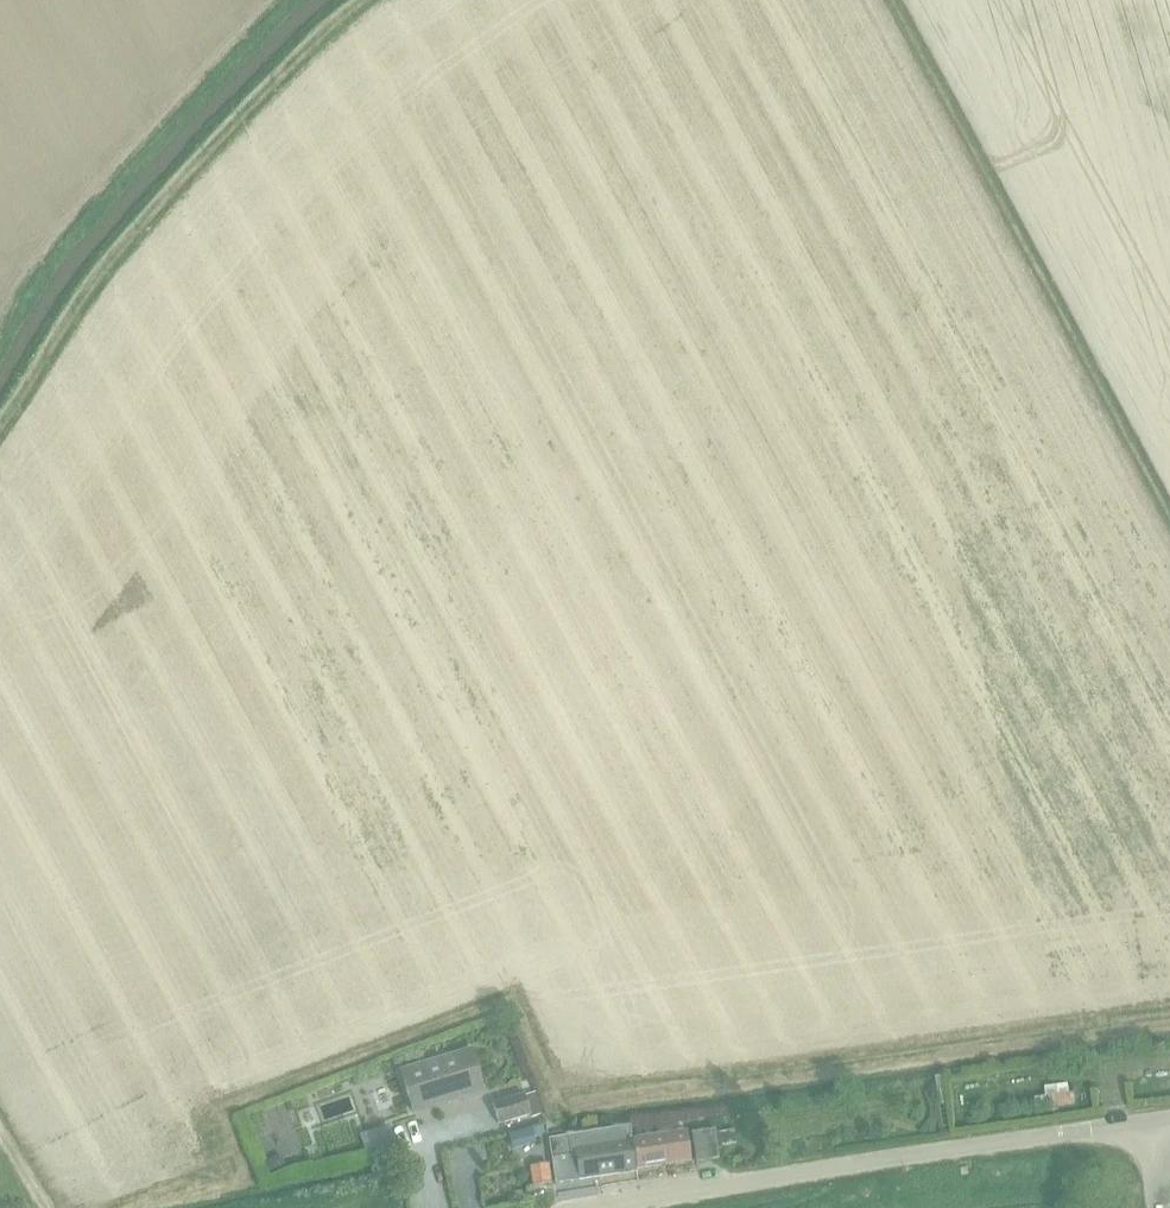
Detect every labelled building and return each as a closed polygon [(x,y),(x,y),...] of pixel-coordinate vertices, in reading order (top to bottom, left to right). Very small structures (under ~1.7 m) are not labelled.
[(401,1072),(406,1090),(413,1113),(483,1091),(471,1050),(401,1072)] [(499,1125),(530,1116),(524,1095),(492,1104),(499,1125)] [(635,1170),(631,1145),(628,1126),(566,1136),(570,1155),(552,1158),(556,1183),(635,1170)] [(718,1159),(718,1153),(737,1150),(734,1129),(714,1132),(714,1130),(692,1134),(696,1162),(718,1159)] [(690,1160),(687,1136),(631,1145),(635,1170),(637,1170),(637,1169),(690,1160)] [(263,1164),(270,1177),(287,1168),(280,1155),(263,1164)]
